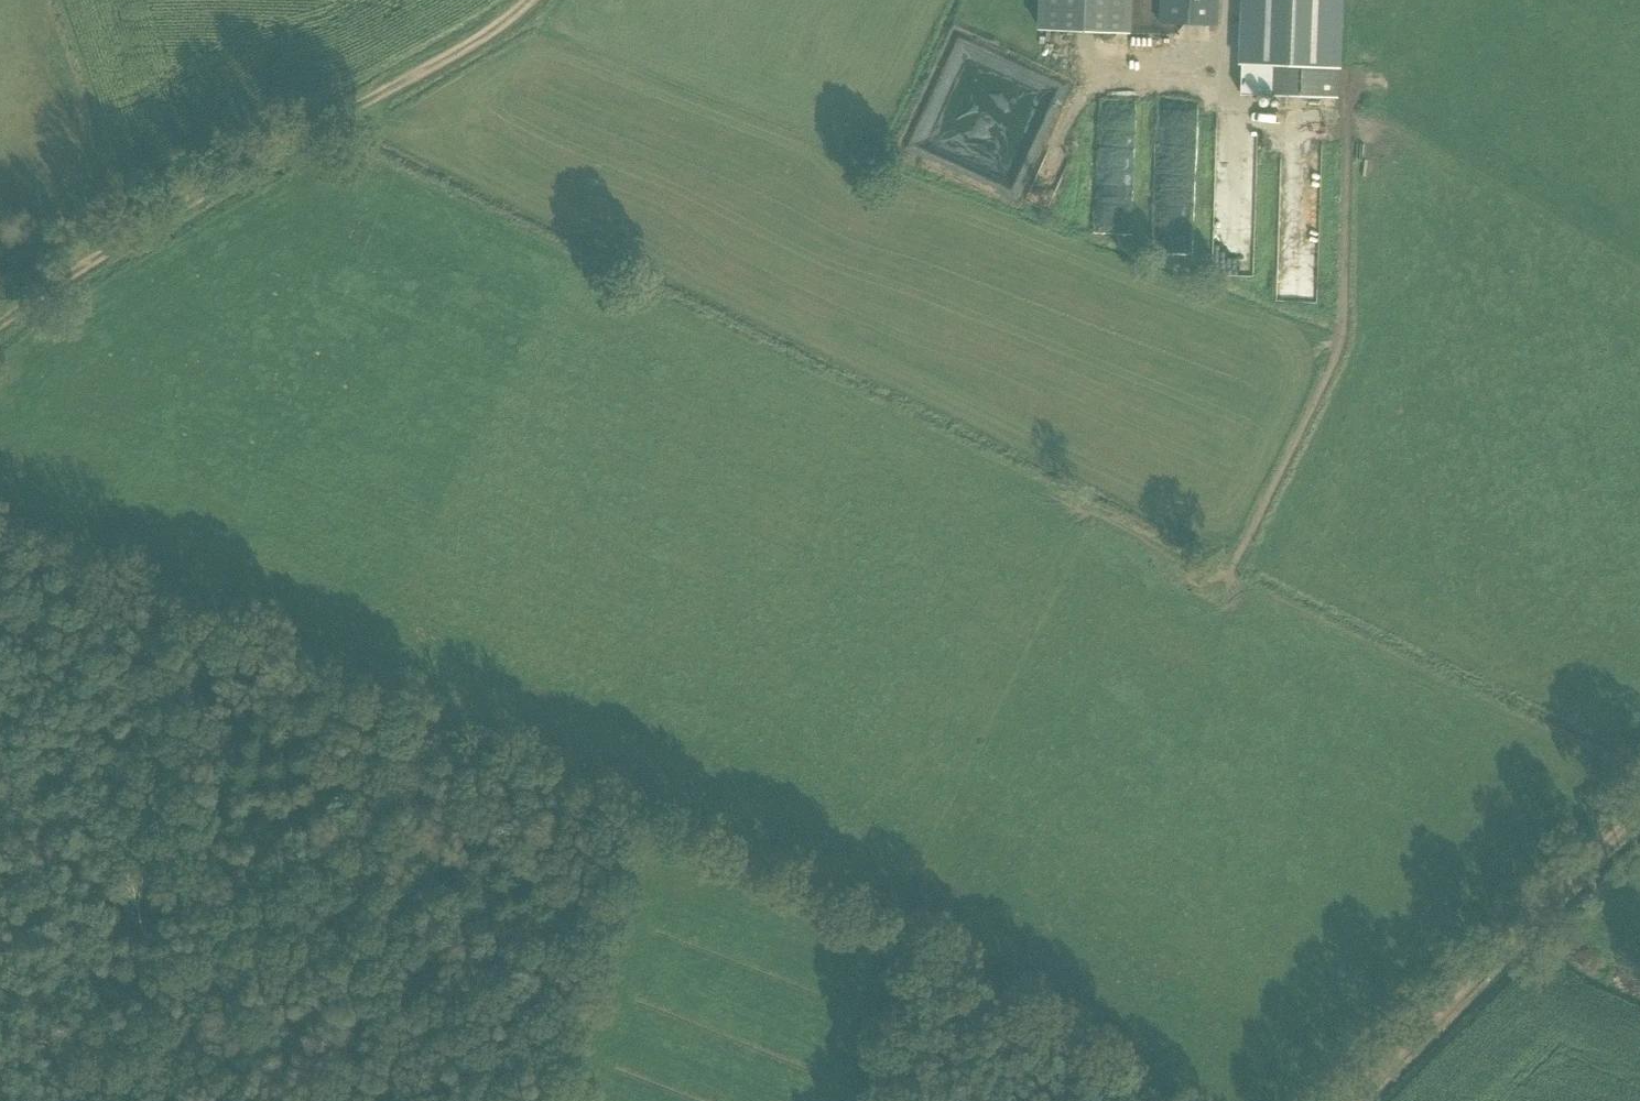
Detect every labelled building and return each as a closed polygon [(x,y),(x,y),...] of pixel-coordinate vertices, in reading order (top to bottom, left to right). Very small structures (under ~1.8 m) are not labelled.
[(1038,29),(1131,32),(1132,0),(1039,0),(1038,29)] [(1159,23),(1217,26),(1218,0),(1160,0),(1159,23)] [(1243,94),(1337,98),(1338,69),(1339,65),(1339,63),(1341,0),(1246,0),(1244,62),(1243,94)] [(1083,231),(1116,232),(1119,117),(1096,117),(1096,133),(1086,133),(1083,231)] [(1032,123),(1000,197),(1030,210),(1063,137),(1032,123)] [(1143,176),(1183,176),(1183,157),(1142,158),(1143,176)] [(1173,198),(1150,200),(1153,237),(1177,235),(1173,198)] [(1306,211),(1271,210),(1269,298),(1303,299),(1306,211)]
